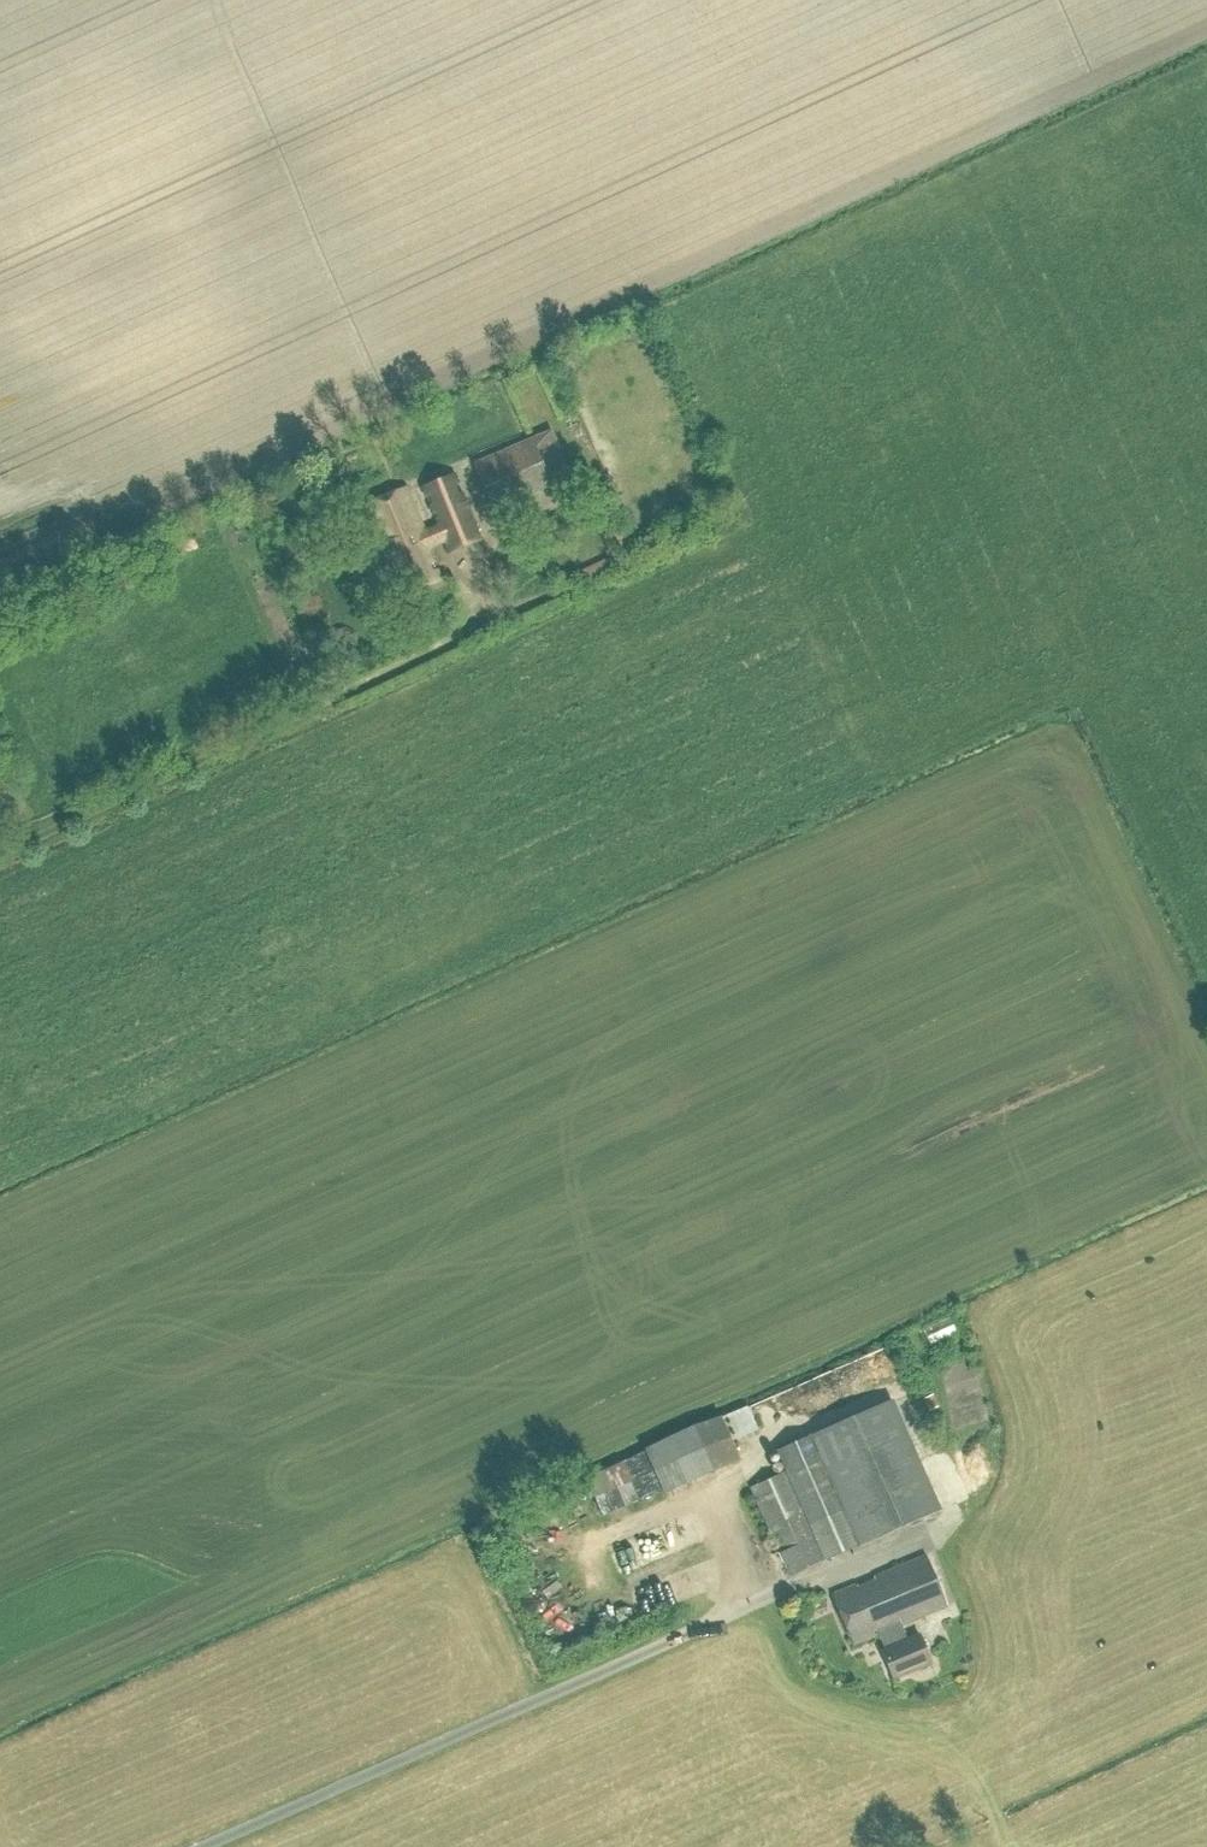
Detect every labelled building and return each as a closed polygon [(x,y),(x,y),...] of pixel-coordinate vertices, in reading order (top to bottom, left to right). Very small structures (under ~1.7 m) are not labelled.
[(493,512),(552,488),(532,440),(473,464),(493,512)] [(478,541),(452,476),(422,488),(437,525),(424,530),(407,490),(364,507),(387,565),(390,563),(403,596),(439,581),(427,550),(431,548),(430,546),(444,541),(449,553),(478,541)] [(612,552),(624,548),(619,535),(607,539),(612,552)] [(572,575),(579,589),(620,571),(614,556),(572,575)] [(788,1576),(940,1512),(894,1403),(776,1453),(784,1473),(747,1488),(749,1492),(740,1496),(757,1536),(769,1531),(788,1576)] [(664,1497),(741,1462),(722,1418),(585,1479),(603,1518),(636,1503),(637,1504),(662,1493),(664,1497)] [(576,1560),(579,1572),(598,1567),(595,1555),(576,1560)] [(897,1629),(901,1627),(945,1609),(929,1558),(877,1579),(880,1585),(862,1592),(860,1588),(834,1599),(854,1647),(878,1637),(897,1629)] [(674,1571),(626,1595),(638,1620),(686,1596),(674,1571)] [(897,1629),(878,1637),(884,1652),(882,1653),(893,1680),(931,1665),(920,1638),(908,1643),(901,1627),(897,1629)]
